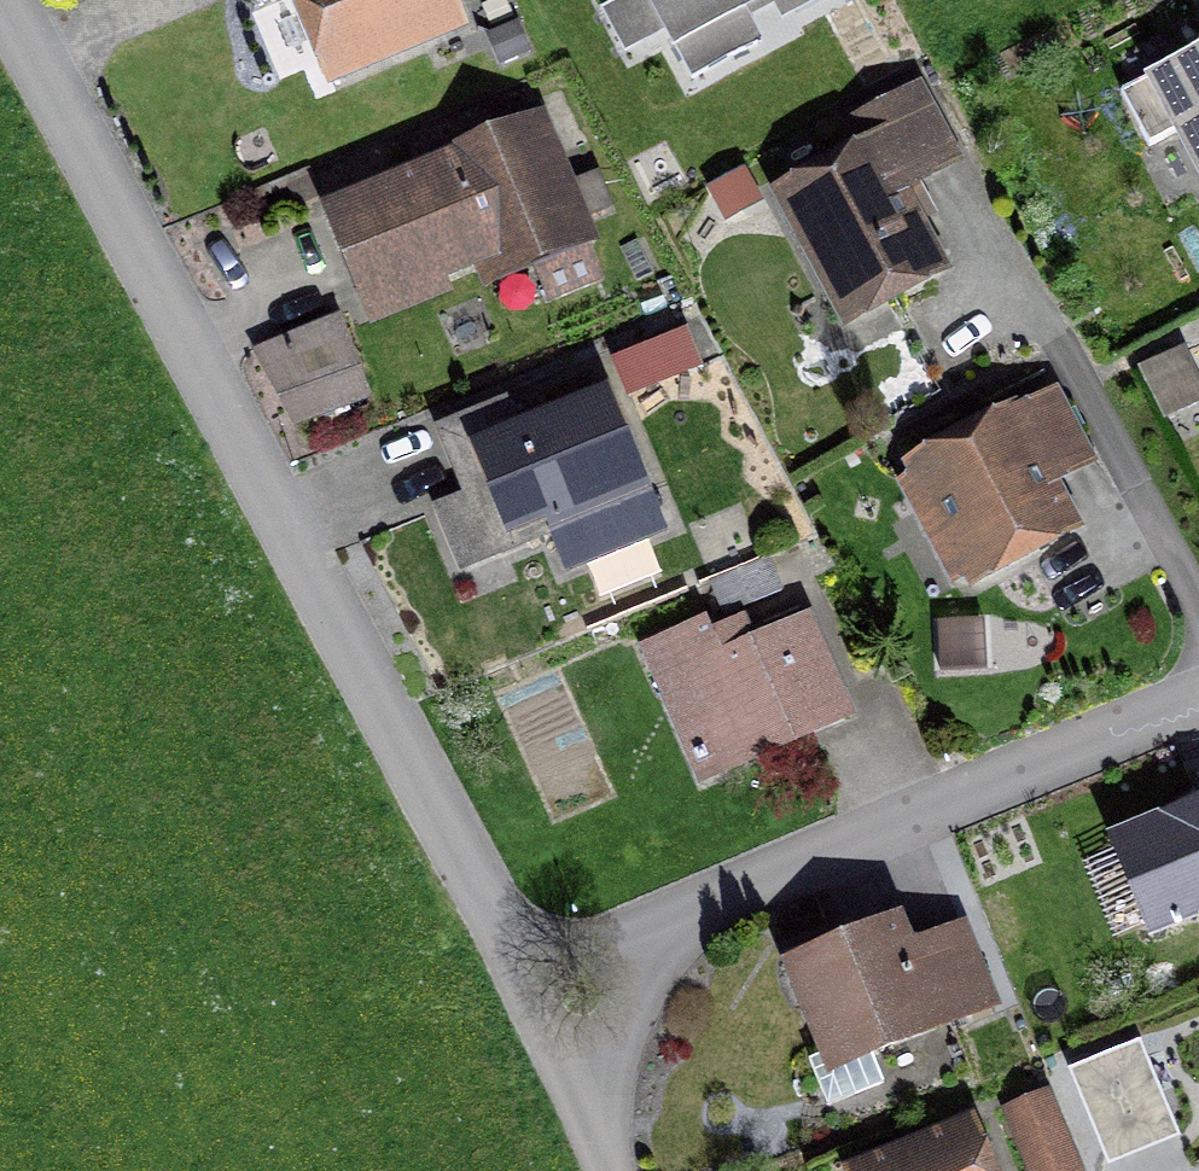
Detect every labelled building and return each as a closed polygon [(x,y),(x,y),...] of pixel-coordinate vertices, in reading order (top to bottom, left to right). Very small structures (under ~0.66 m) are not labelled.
[(438,0),(295,0),(327,77),(449,26),(438,0)] [(595,1),(636,71),(759,0),(597,0),(595,1)] [(1145,83),(1198,182),(1198,54),(1145,83)] [(908,176),(946,156),(911,92),(851,124),(865,151),(777,198),(843,321),(932,273),(880,174),(901,163),(908,176)] [(558,192),(532,129),(463,158),(441,166),(321,215),(359,308),(424,281),(479,258),(485,273),(527,256),(545,299),(592,280),(570,223),(603,210),(590,179),(558,192)] [(361,399),(332,324),(250,354),(288,426),(361,399)] [(623,397),(679,374),(666,342),(610,366),(623,397)] [(498,407),(437,433),(455,479),(480,469),(489,490),(435,512),(458,568),(547,532),(561,566),(656,528),(601,395),(509,432),(498,407)] [(969,579),(1063,529),(1005,420),(911,471),(969,579)] [(776,593),(762,562),(706,585),(719,616),(776,593)] [(706,644),(698,627),(640,652),(697,783),(844,719),(802,621),(762,639),(755,623),(706,644)] [(1156,830),(1189,912),(1198,908),(1198,812),(1156,830)] [(986,1005),(956,932),(901,956),(889,927),(788,968),(824,1056),(804,1063),(823,1108),(878,1085),(866,1054),(986,1005)] [(1171,1133),(1136,1048),(1076,1073),(1112,1158),(1171,1133)] [(1040,1099),(1004,1115),(1027,1170),(1070,1170),(1040,1099)] [(962,1132),(866,1170),(978,1170),(962,1132)]
